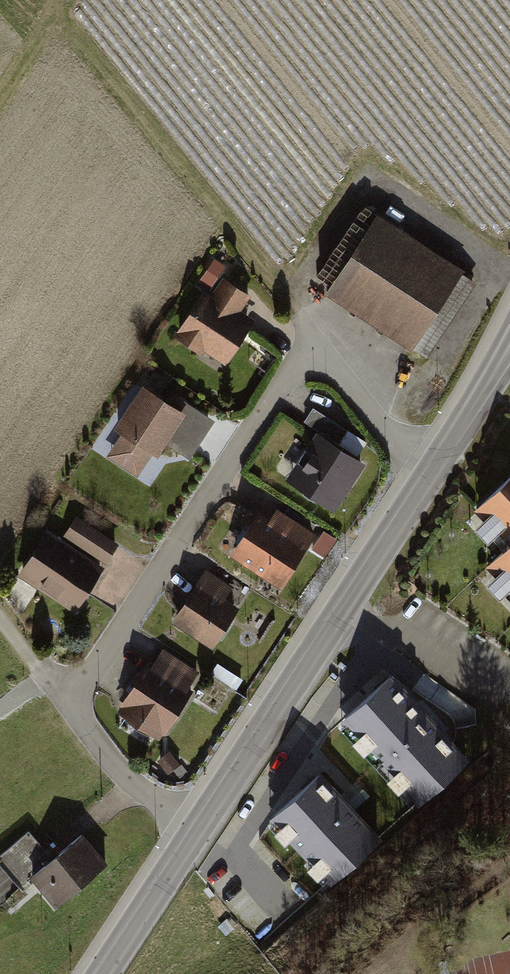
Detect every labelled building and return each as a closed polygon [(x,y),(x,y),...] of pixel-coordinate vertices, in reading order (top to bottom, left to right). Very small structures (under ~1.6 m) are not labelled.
[(378,221),(331,294),(415,348),(462,274),(378,221)] [(216,300),(187,343),(233,374),(260,335),(249,327),(261,310),(238,295),(228,309),(216,300)] [(153,402),(114,456),(157,486),(195,433),(153,402)] [(352,432),(316,410),(308,423),(344,445),(352,432)] [(339,512),(370,464),(321,434),(291,482),(339,512)] [(477,506),(509,539),(509,474),(477,506)] [(276,519),(262,510),(233,555),(287,590),(321,537),(282,511),(276,519)] [(58,542),(30,594),(86,624),(124,552),(84,530),(73,550),(58,542)] [(497,558),(509,571),(509,545),(497,558)] [(251,594),(209,568),(176,621),(219,647),(251,594)] [(157,663),(150,661),(119,709),(166,740),(199,690),(194,688),(203,675),(165,650),(157,663)] [(347,718),(420,798),(464,758),(390,679),(347,718)] [(376,839),(319,776),(275,816),(331,879),(376,839)] [(49,832),(8,862),(52,921),(114,874),(91,843),(69,859),(49,832)]
